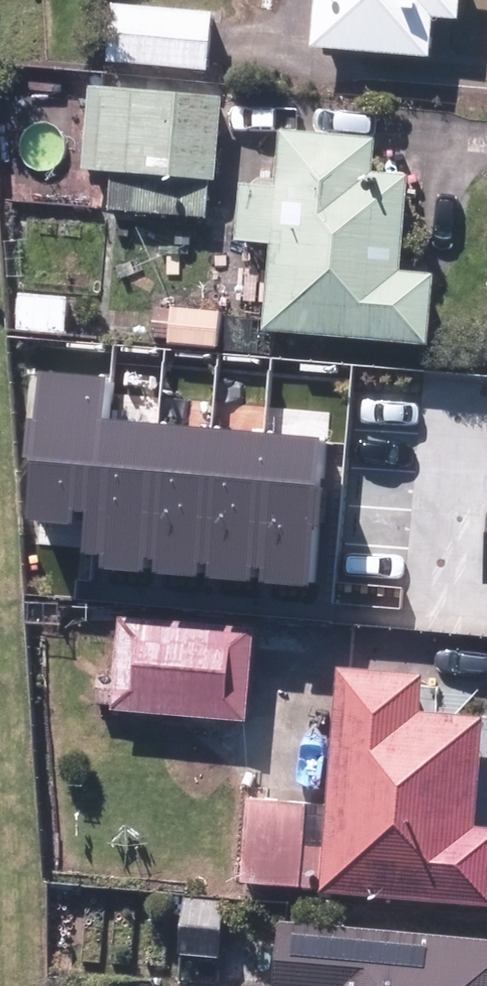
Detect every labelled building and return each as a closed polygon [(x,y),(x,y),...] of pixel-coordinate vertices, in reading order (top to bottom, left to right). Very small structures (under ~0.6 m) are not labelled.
[(429,58),(432,18),(458,20),(460,0),(317,0),(313,49),(429,58)] [(104,63),(208,72),(213,17),(110,8),(104,63)] [(111,215),(205,221),(208,181),(214,183),(220,100),(90,89),(84,172),(114,174),(111,215)] [(271,244),(263,332),(428,346),(434,275),(399,272),(407,179),(370,176),(372,143),(281,136),(276,190),(238,187),(234,240),(271,244)] [(18,334),(64,336),(66,300),(20,298),(18,334)] [(171,349),(220,352),(222,312),(172,311),(171,349)] [(90,554),(102,417),(107,376),(37,369),(32,419),(27,418),(23,456),(30,457),(24,521),(73,526),(74,512),(82,513),(78,553),(90,554)] [(145,573),(158,422),(102,417),(90,554),(89,568),(145,573)] [(198,577),(211,427),(158,422),(145,573),(198,577)] [(252,582),(265,432),(211,427),(198,577),(252,582)] [(313,587),(326,437),(265,432),(252,582),(313,587)] [(114,713),(246,721),(252,630),(120,621),(114,713)] [(486,906),(486,828),(472,827),(482,720),(416,715),(420,681),(339,673),(327,808),(248,802),(242,885),(486,906)] [(180,956),(218,960),(223,907),(185,903),(180,956)] [(280,924),(276,985),(486,985),(486,942),(280,924)] [(236,985),(270,984),(270,947),(239,947),(239,963),(224,963),(223,985),(237,985),(236,985)]
